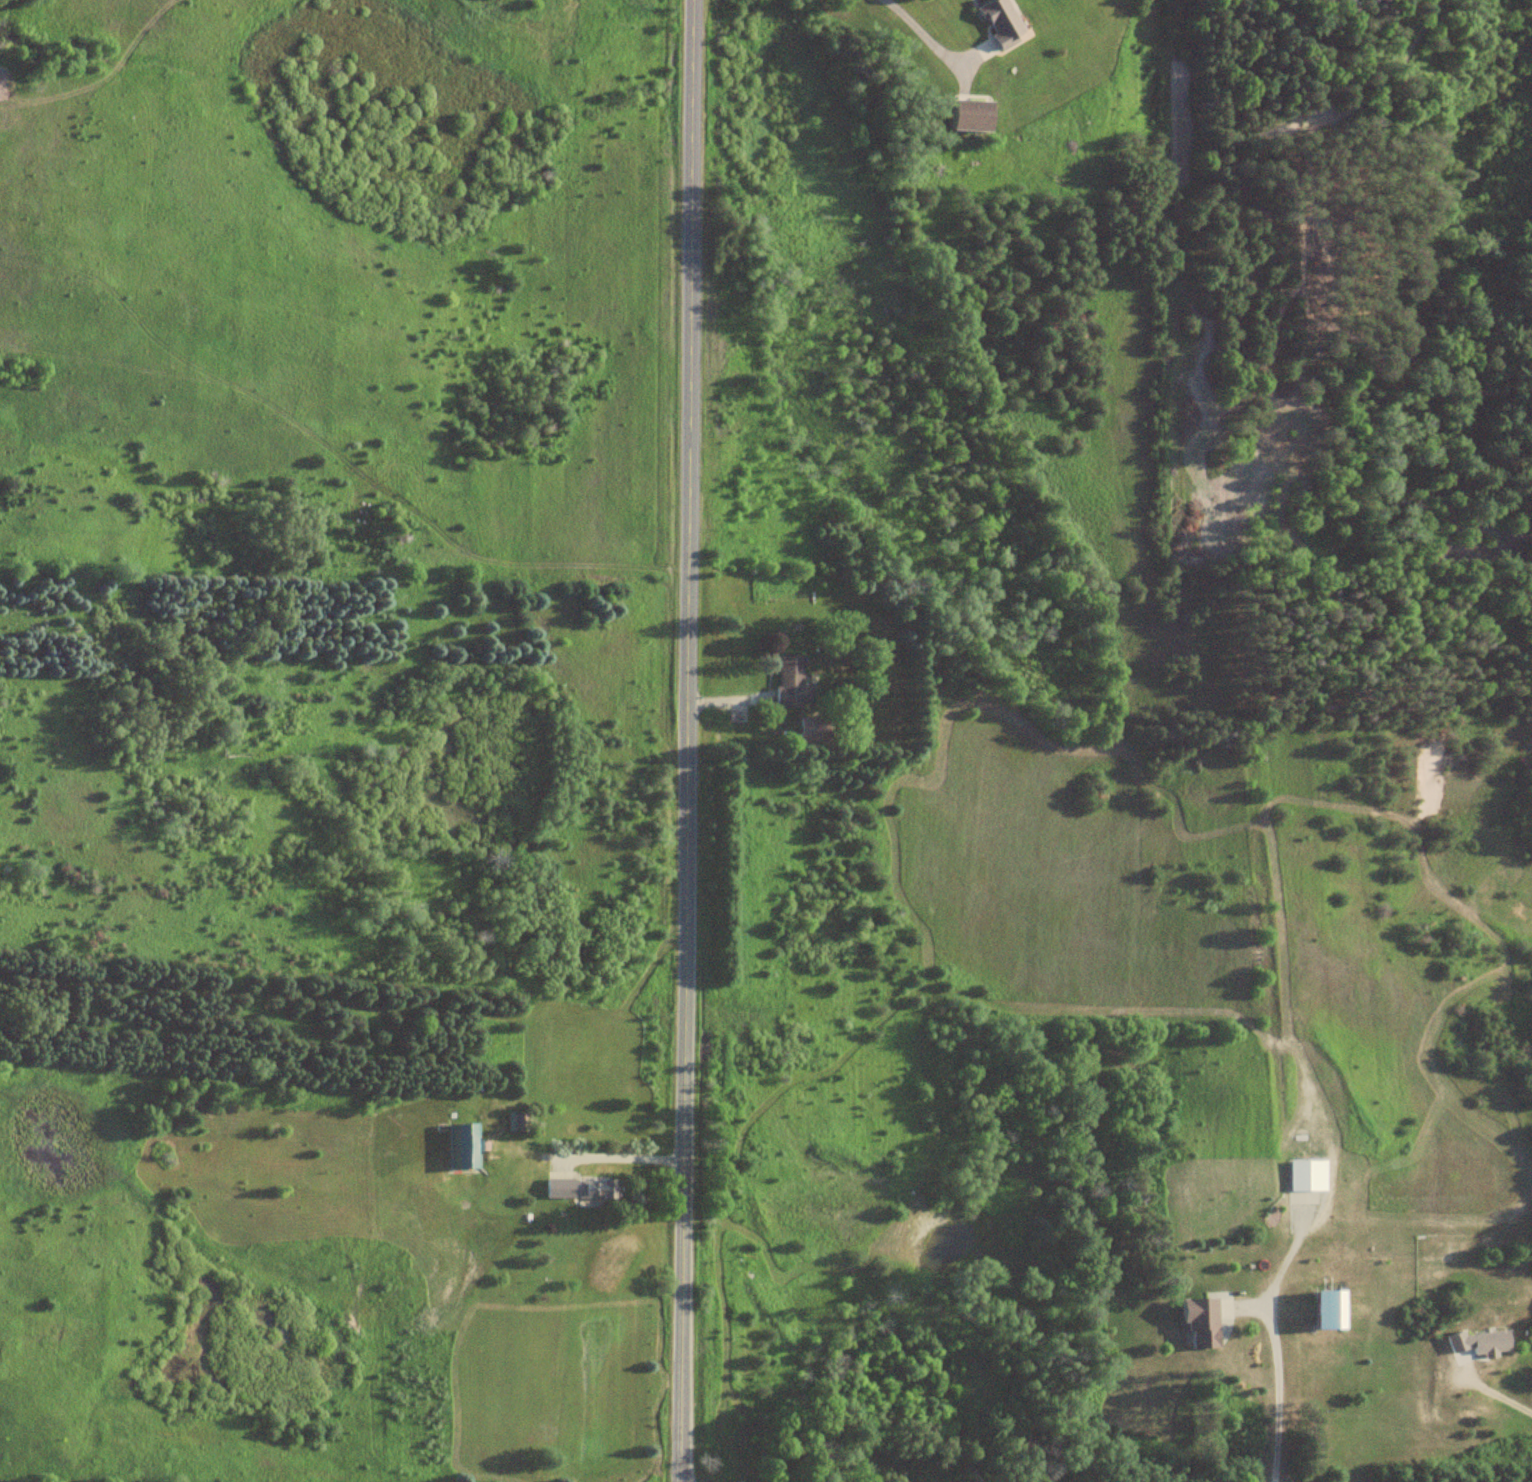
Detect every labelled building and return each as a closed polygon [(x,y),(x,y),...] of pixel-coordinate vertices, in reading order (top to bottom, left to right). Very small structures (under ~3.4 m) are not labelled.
[(1005,0),(990,0),(976,9),(1002,52),(1019,41),(1016,37),(1025,31),(1005,0)] [(994,101),(955,100),(955,131),(993,131),(994,101)] [(804,655),(779,655),(779,708),(804,708),(804,655)] [(801,743),(831,743),(831,718),(801,718),(801,743)] [(452,1124),(453,1168),(480,1168),(480,1123),(452,1124)] [(548,1197),(620,1197),(620,1178),(548,1178),(548,1197)] [(1347,1329),(1347,1289),(1319,1289),(1319,1329),(1347,1329)] [(1185,1299),(1186,1332),(1193,1332),(1193,1349),(1221,1348),(1219,1298),(1185,1299)]
